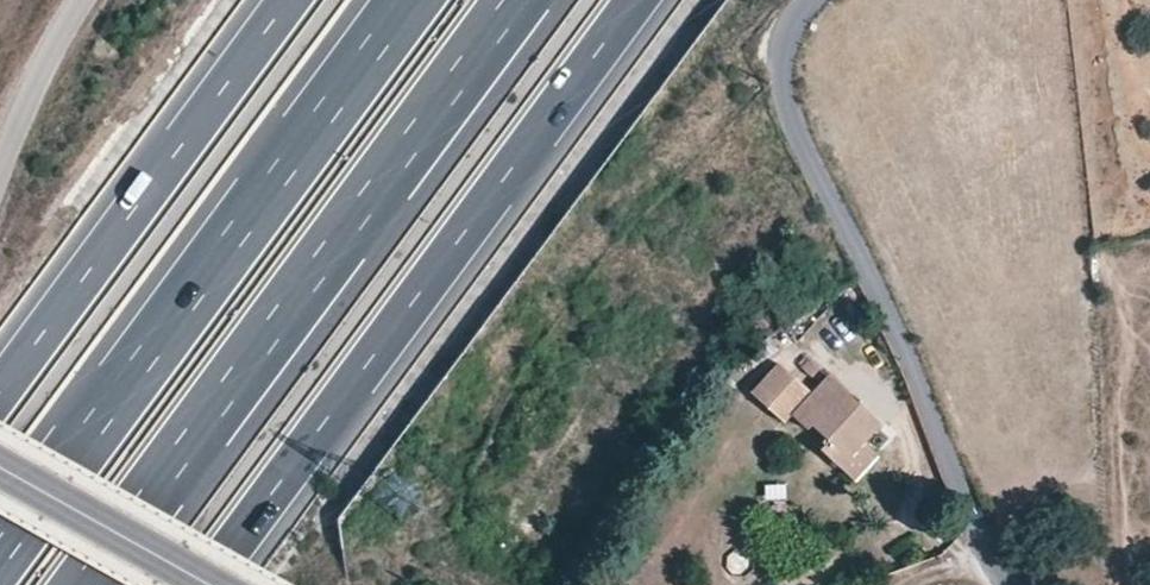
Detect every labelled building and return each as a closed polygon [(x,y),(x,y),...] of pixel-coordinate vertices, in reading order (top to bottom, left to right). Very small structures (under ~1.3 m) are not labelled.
[(837,466),(860,437),(874,418),(825,374),(811,387),(781,361),(755,389),(785,417),(788,414),(794,419),(797,416),(815,431),(808,439),(837,466)] [(873,448),(860,437),(837,466),(850,478),(873,448)]
